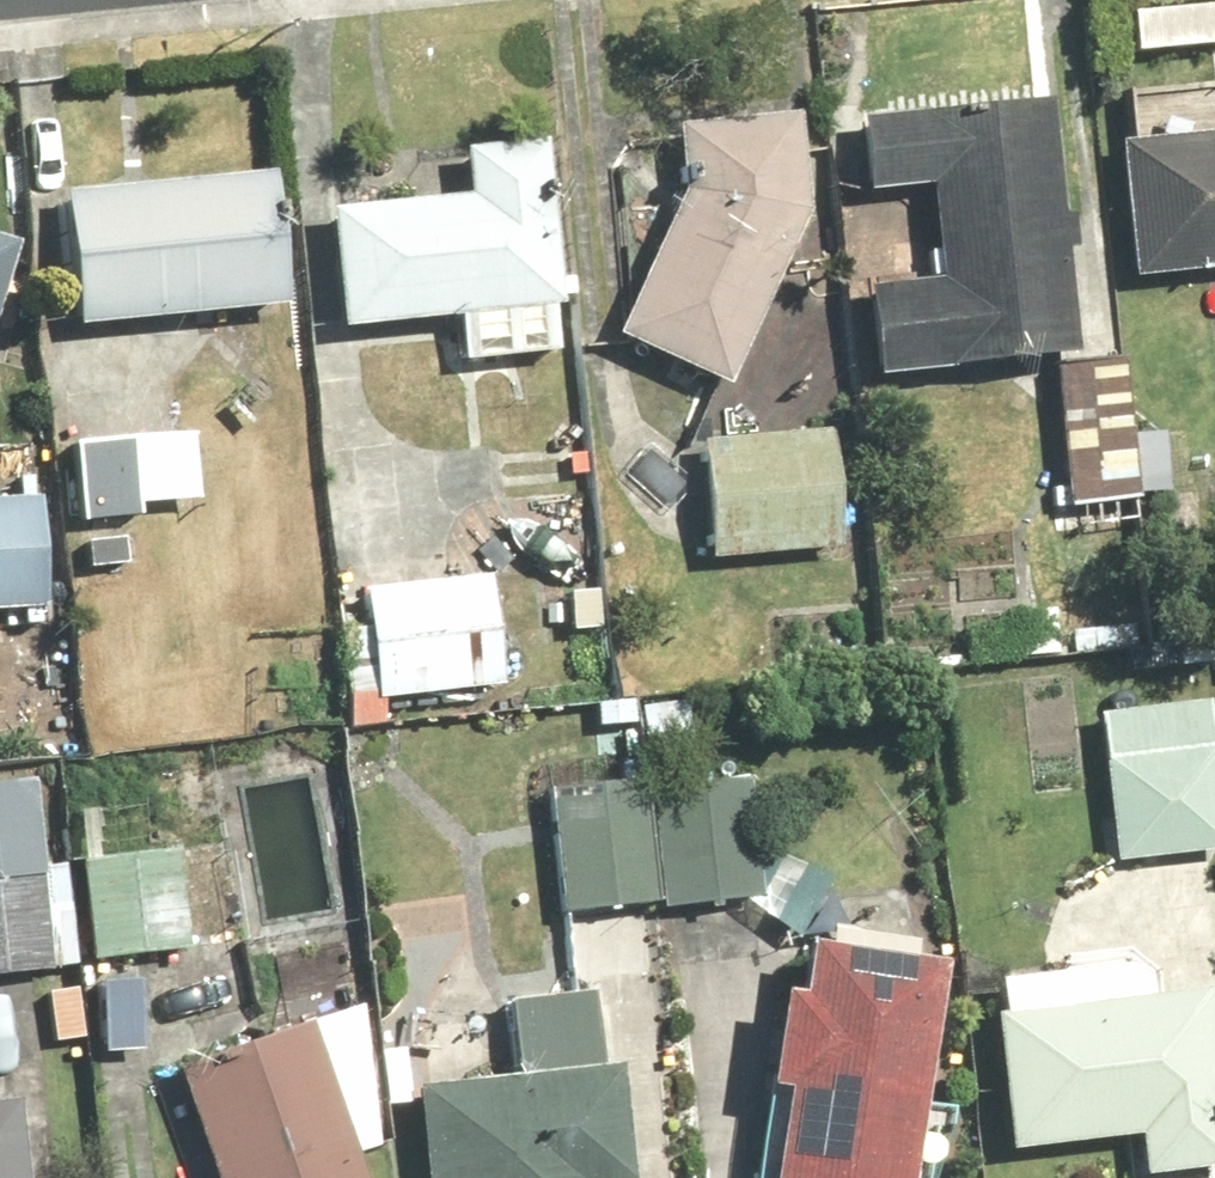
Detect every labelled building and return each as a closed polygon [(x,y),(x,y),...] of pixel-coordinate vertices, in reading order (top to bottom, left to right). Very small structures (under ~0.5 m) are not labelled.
[(856,210),(923,206),(926,301),(857,305),(860,396),(1050,384),(1043,180),(1042,122),(854,133),(856,210)] [(717,414),(796,245),(799,131),(682,128),(680,229),(608,351),(717,414)] [(1105,280),(1214,281),(1214,135),(1107,134),(1105,280)] [(326,218),(326,334),(546,333),(545,161),(462,162),(462,217),(326,218)] [(84,189),(92,321),(302,308),(294,176),(84,189)] [(36,246),(0,235),(0,356),(36,246)] [(1180,492),(1177,431),(1142,433),(1138,365),(1070,369),(1079,527),(1147,523),(1145,494),(1180,492)] [(205,435),(87,443),(92,523),(156,518),(155,509),(210,505),(205,435)] [(827,438),(691,443),(696,562),(832,557),(827,438)] [(0,500),(0,607),(61,606),(57,498),(0,500)] [(502,590),(350,605),(363,731),(515,716),(502,590)] [(1131,674),(1214,663),(1214,613),(1214,603),(1124,614),(1131,674)] [(1072,613),(1018,610),(1015,658),(1069,660),(1072,613)] [(1091,725),(1100,880),(1214,873),(1214,791),(1211,718),(1091,725)] [(0,783),(0,978),(89,971),(82,867),(58,869),(51,779),(0,783)] [(640,796),(534,805),(546,931),(651,921),(640,796)] [(185,853),(96,858),(102,962),(190,957),(185,853)] [(777,962),(756,1177),(899,1177),(918,975),(777,962)] [(989,1022),(997,1177),(1212,1177),(1203,1011),(989,1022)] [(196,1081),(229,1177),(380,1177),(332,1035),(196,1081)] [(415,1177),(631,1177),(620,1078),(406,1100),(415,1177)] [(0,1106),(0,1177),(46,1177),(42,1104),(0,1106)]
